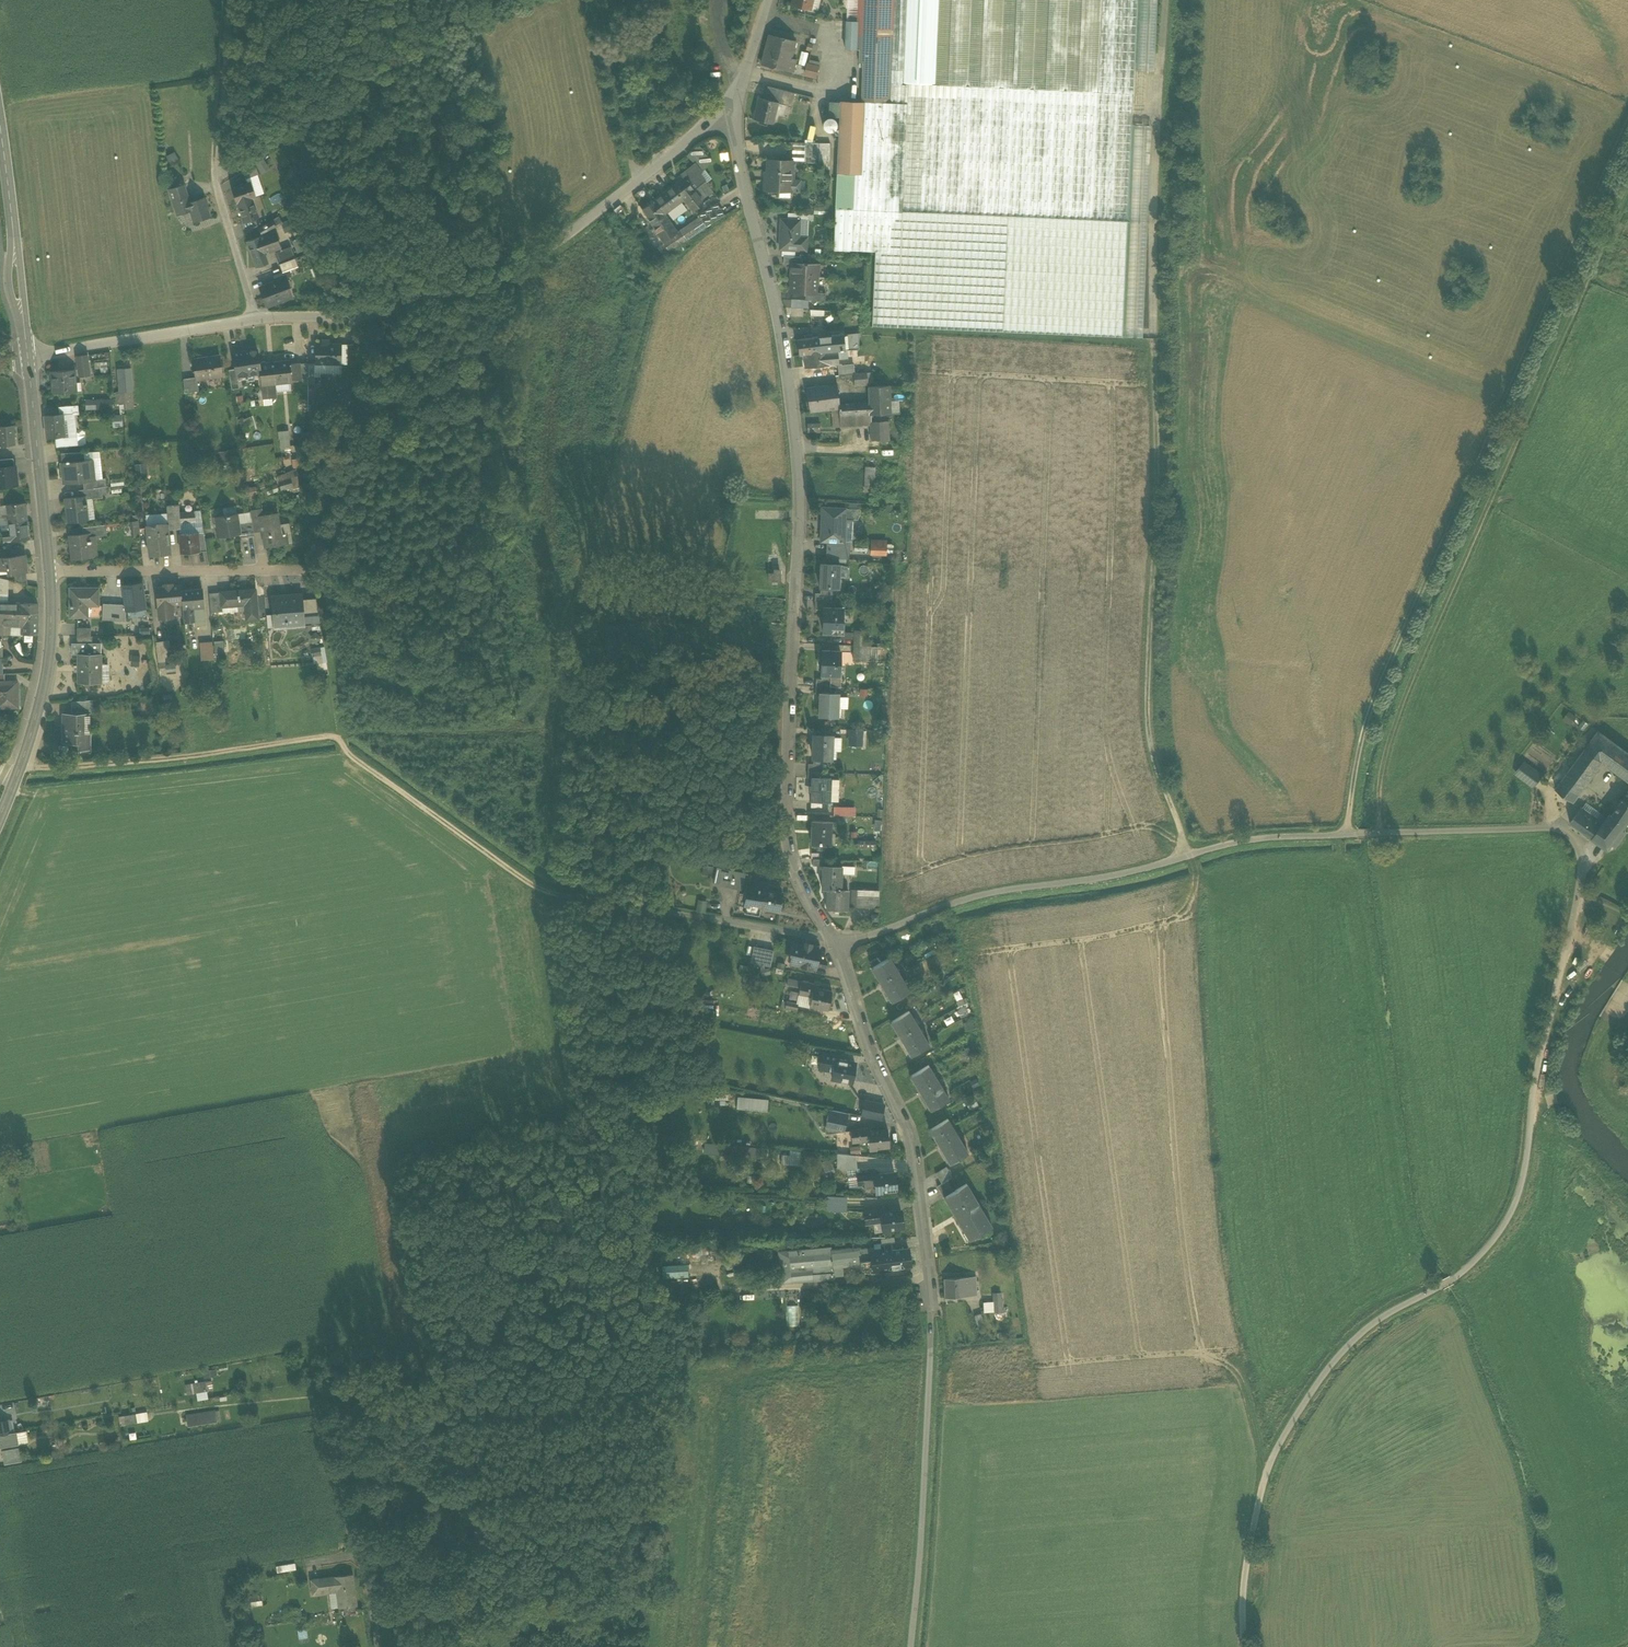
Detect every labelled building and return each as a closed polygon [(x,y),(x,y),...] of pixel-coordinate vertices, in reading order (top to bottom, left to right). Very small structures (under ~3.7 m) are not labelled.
[(812,9),(814,0),(792,0),(791,4),(812,9)] [(817,10),(820,0),(814,0),(812,9),(817,10)] [(852,209),(1127,221),(1131,124),(1134,70),(1137,0),(858,0),(857,21),(860,21),(860,35),(880,36),(879,69),(877,102),(877,104),(861,103),(839,102),(839,117),(838,144),(836,173),(835,208),(852,209)] [(857,21),(858,0),(841,0),(841,8),(847,8),(846,21),(857,21)] [(1134,70),(1154,71),(1157,0),(1137,0),(1134,70)] [(845,49),(859,50),(860,35),(860,21),(857,21),(846,21),(845,49)] [(797,60),(791,59),(795,42),(769,35),(765,51),(761,64),(788,71),(794,72),(797,60)] [(880,36),(860,35),(859,50),(858,62),(862,62),(861,103),(877,104),(877,102),(879,69),(880,36)] [(817,78),(819,66),(806,63),(803,76),(817,78)] [(795,93),(784,90),(770,87),(768,94),(767,99),(779,102),(786,104),(792,106),(795,93)] [(754,119),(773,124),(776,113),(779,102),(767,99),(760,98),(754,119)] [(783,115),(786,104),(779,102),(776,113),(783,115)] [(829,116),(839,117),(839,102),(829,102),(829,116)] [(834,119),(828,117),(824,121),(822,125),(826,130),(831,132),(835,129),(837,124),(834,119)] [(1131,124),(1127,221),(1147,222),(1151,125),(1131,124)] [(803,161),(804,142),(792,142),(792,160),(803,161)] [(803,162),(818,162),(819,143),(804,142),(803,161),(803,162)] [(830,144),(819,143),(818,162),(817,169),(829,170),(830,144)] [(699,145),(694,152),(696,154),(700,150),(707,156),(703,160),(706,163),(703,166),(700,163),(698,165),(697,166),(702,171),(704,169),(712,160),(704,152),(705,151),(699,145)] [(707,156),(700,150),(696,154),(703,160),(707,156)] [(180,162),(175,151),(165,157),(170,167),(180,162)] [(694,152),(693,151),(688,156),(698,165),(700,163),(703,160),(696,154),(694,152)] [(729,160),(727,152),(719,153),(721,161),(729,160)] [(270,169),(264,158),(255,163),(262,174),(270,169)] [(790,191),(800,192),(800,180),(791,180),(792,161),(768,160),(767,179),(765,179),(764,190),(779,191),(790,191)] [(681,174),(684,178),(684,177),(694,190),(699,186),(705,182),(705,181),(699,173),(702,171),(697,166),(695,163),(681,174)] [(245,179),(258,174),(255,164),(243,171),(245,179)] [(282,170),(287,180),(295,175),(290,166),(282,170)] [(699,173),(705,181),(710,177),(704,169),(702,171),(699,173)] [(258,174),(245,179),(246,182),(251,180),(256,196),(264,193),(258,174)] [(300,184),(295,175),(287,180),(292,188),(300,184)] [(674,185),(684,198),(694,190),(684,177),(684,178),(674,185)] [(237,203),(238,203),(250,199),(257,197),(256,196),(251,180),(246,182),(232,187),(237,203)] [(716,196),(705,182),(699,186),(709,198),(708,198),(710,200),(716,196)] [(171,190),(175,202),(189,197),(185,185),(171,190)] [(674,185),(654,200),(664,213),(666,211),(680,201),(684,198),(674,185)] [(709,198),(699,186),(694,190),(703,202),(708,198),(709,198)] [(694,190),(684,198),(693,210),(703,202),(694,190)] [(257,197),(250,199),(253,208),(255,207),(258,217),(266,214),(260,196),(257,197)] [(175,202),(178,212),(190,208),(188,203),(190,202),(189,197),(175,202)] [(190,208),(194,221),(210,216),(204,198),(190,202),(188,203),(190,208)] [(253,208),(250,199),(238,203),(245,221),(258,217),(255,207),(253,208)] [(673,225),(664,213),(654,200),(654,201),(642,209),(659,236),(663,243),(670,238),(678,232),(673,225)] [(687,210),(680,201),(666,211),(673,220),(687,210)] [(717,203),(704,212),(711,223),(724,215),(717,203)] [(827,214),(827,204),(814,204),(813,214),(827,214)] [(833,249),(851,250),(852,209),(835,208),(833,249)] [(1122,336),(1127,221),(852,209),(851,250),(875,251),(872,325),(1122,336)] [(711,223),(704,212),(698,216),(699,217),(706,226),(711,223)] [(262,235),(283,223),(279,216),(258,229),(262,235)] [(680,230),(682,233),(687,240),(706,227),(706,226),(699,217),(680,230)] [(781,219),(779,249),(782,249),(795,250),(806,250),(806,237),(799,237),(799,220),(787,219),(781,219)] [(807,220),(799,220),(799,237),(806,237),(807,237),(808,220),(807,220)] [(288,221),(283,223),(286,232),(291,230),(288,221)] [(275,231),(264,235),(270,252),(281,248),(275,231)] [(669,252),(687,240),(682,233),(676,237),(678,240),(674,243),(670,238),(663,243),(669,252)] [(246,241),(252,258),(265,254),(270,252),(264,235),(262,235),(246,241)] [(308,248),(303,236),(293,240),(297,252),(308,248)] [(279,264),(280,264),(294,258),(290,247),(275,252),(279,264)] [(268,263),(265,254),(252,258),(256,268),(268,263)] [(283,272),(297,266),(295,258),(294,258),(280,264),(283,272)] [(792,263),(791,276),(817,277),(818,264),(802,263),(792,263)] [(289,270),(273,276),(276,282),(284,279),(291,276),(289,270)] [(817,292),(817,277),(791,276),(791,293),(805,293),(817,294),(817,292)] [(520,282),(523,289),(530,285),(527,278),(520,282)] [(261,287),(267,305),(291,296),(284,279),(276,282),(261,287)] [(325,297),(318,288),(309,294),(316,304),(325,297)] [(811,300),(825,301),(826,293),(817,292),(817,294),(805,293),(805,300),(811,300)] [(804,308),(808,308),(808,305),(808,300),(791,299),(791,307),(804,308)] [(804,308),(791,307),(790,316),(803,317),(804,308)] [(840,334),(813,337),(815,353),(837,351),(837,350),(849,350),(859,349),(859,333),(840,335),(840,334)] [(803,354),(815,353),(813,337),(797,339),(799,354),(803,354)] [(316,363),(341,364),(341,362),(341,344),(316,344),(316,363)] [(237,377),(258,374),(256,358),(259,358),(257,349),(233,353),(235,368),(236,377),(237,377)] [(837,351),(838,359),(850,357),(849,350),(837,350),(837,351)] [(838,359),(837,351),(815,353),(803,354),(805,367),(838,363),(838,359)] [(79,369),(79,376),(90,375),(87,355),(77,356),(78,369),(79,369)] [(193,359),(196,380),(223,376),(220,355),(193,359)] [(108,372),(107,361),(100,362),(101,373),(108,372)] [(261,373),(262,384),(274,383),(291,381),(292,381),(290,364),(289,361),(260,364),(261,373)] [(302,380),(302,379),(300,363),(290,364),(292,381),(302,380)] [(341,364),(316,363),(315,363),(315,372),(341,372),(341,364)] [(838,366),(839,375),(853,373),(854,373),(853,365),(838,366)] [(118,380),(119,380),(132,380),(131,368),(117,369),(118,380)] [(229,369),(232,389),(239,388),(237,377),(236,377),(235,368),(229,369)] [(52,371),(54,393),(76,392),(74,370),(52,371)] [(868,384),(868,383),(866,372),(854,373),(853,373),(854,385),(868,384)] [(132,380),(119,380),(120,392),(132,391),(132,380)] [(183,381),(185,394),(197,393),(196,380),(183,381)] [(274,383),(275,391),(292,389),(291,381),(274,383)] [(263,399),(271,398),(276,397),(275,391),(274,383),(262,384),(263,399)] [(826,409),(830,409),(836,408),(836,410),(839,410),(839,404),(837,384),(823,386),(826,409)] [(869,402),(869,414),(870,414),(889,413),(889,400),(888,385),(868,386),(869,402)] [(806,388),(809,411),(826,409),(823,386),(806,388)] [(133,391),(115,393),(116,403),(125,403),(125,409),(134,409),(133,391)] [(96,399),(96,410),(114,409),(113,398),(96,399)] [(96,410),(96,399),(85,399),(85,410),(96,410)] [(889,400),(889,413),(899,413),(899,400),(889,400)] [(863,403),(839,404),(839,410),(839,416),(863,414),(863,403)] [(64,414),(64,415),(74,414),(79,413),(78,405),(59,406),(59,414),(64,414)] [(839,416),(839,410),(836,410),(836,408),(830,409),(831,427),(840,427),(839,416)] [(46,438),(56,437),(66,436),(64,415),(64,414),(59,414),(44,416),(46,438)] [(74,414),(64,415),(66,436),(56,437),(57,444),(77,442),(74,414)] [(122,414),(112,415),(112,428),(122,427),(122,414)] [(839,416),(840,427),(864,425),(870,425),(870,422),(870,414),(863,414),(839,416)] [(243,419),(246,427),(254,424),(252,416),(243,419)] [(870,425),(871,440),(888,439),(887,421),(870,422),(870,425)] [(820,422),(807,423),(807,432),(820,432),(820,422)] [(0,446),(16,445),(14,425),(0,426),(0,446)] [(289,429),(278,430),(280,438),(290,437),(291,437),(289,429)] [(281,446),(290,445),(291,445),(290,437),(280,438),(281,446)] [(229,450),(218,451),(220,462),(231,460),(229,450)] [(84,452),(85,460),(89,459),(101,458),(100,451),(84,452)] [(61,453),(62,462),(83,460),(82,452),(61,453)] [(14,466),(14,458),(0,460),(0,467),(14,466)] [(101,458),(89,459),(91,479),(105,478),(103,458),(101,458)] [(63,483),(63,484),(83,482),(91,481),(91,479),(89,459),(85,460),(83,460),(62,462),(61,462),(61,464),(62,464),(64,483),(63,483)] [(147,477),(145,462),(135,464),(137,478),(147,477)] [(17,485),(15,466),(14,466),(0,467),(0,487),(17,485)] [(864,486),(875,487),(876,467),(865,466),(864,486)] [(295,469),(289,471),(291,482),(293,492),(299,491),(295,469)] [(288,482),(291,482),(289,471),(279,475),(282,483),(288,482)] [(83,482),(84,489),(102,487),(106,487),(105,478),(91,479),(91,481),(83,482)] [(283,489),(284,494),(293,492),(291,482),(288,482),(289,487),(283,489)] [(276,484),(265,488),(268,495),(279,491),(276,484)] [(121,485),(110,486),(111,494),(122,493),(121,485)] [(256,485),(247,487),(248,496),(258,495),(256,485)] [(102,495),(102,487),(84,489),(78,490),(79,497),(85,496),(85,497),(102,495)] [(65,498),(68,522),(88,520),(85,499),(85,497),(85,496),(79,497),(65,498)] [(92,498),(85,499),(88,520),(95,519),(92,498)] [(2,525),(28,521),(25,502),(0,506),(0,524),(2,525)] [(168,523),(168,529),(180,528),(180,523),(179,513),(179,505),(167,505),(167,513),(168,523)] [(223,515),(237,513),(235,505),(222,507),(223,515)] [(251,511),(252,517),(260,516),(264,516),(262,507),(250,509),(251,511)] [(853,520),(844,520),(845,509),(825,508),(824,527),(822,527),(821,541),(841,542),(843,542),(849,542),(850,539),(852,540),(853,520)] [(849,509),(845,509),(844,520),(853,520),(860,520),(860,509),(857,509),(849,509)] [(251,511),(237,513),(238,523),(252,521),(252,517),(251,511)] [(179,513),(180,523),(195,522),(195,521),(195,512),(179,513)] [(168,523),(167,513),(147,514),(147,525),(155,524),(157,522),(168,523)] [(218,527),(219,536),(239,533),(238,523),(237,513),(223,515),(216,516),(216,517),(219,517),(221,526),(218,527)] [(264,526),(267,546),(280,544),(279,535),(281,534),(279,524),(277,513),(264,516),(260,516),(262,526),(264,526)] [(252,517),(252,521),(254,531),(261,530),(261,526),(262,526),(260,516),(252,517)] [(140,535),(139,519),(130,520),(132,536),(140,535)] [(30,539),(28,521),(2,525),(3,531),(4,542),(30,539)] [(180,534),(198,533),(204,532),(202,521),(195,521),(195,522),(180,523),(180,528),(180,534)] [(254,535),(254,531),(252,521),(238,523),(239,533),(240,537),(254,535)] [(147,525),(149,555),(171,554),(168,529),(168,523),(157,522),(155,524),(147,525)] [(289,522),(279,524),(281,534),(282,534),(284,544),(293,542),(289,522)] [(89,533),(90,534),(107,532),(106,524),(82,527),(83,534),(89,533)] [(206,551),(204,532),(198,533),(199,551),(206,551)] [(69,535),(72,559),(92,557),(90,535),(90,534),(89,533),(83,534),(69,535)] [(180,534),(181,553),(199,551),(198,533),(180,534)] [(96,535),(90,535),(92,557),(99,556),(96,535)] [(887,539),(871,538),(870,555),(886,555),(887,539)] [(828,558),(846,559),(846,544),(829,544),(828,558)] [(9,574),(14,573),(26,572),(27,572),(25,555),(6,557),(0,558),(0,570),(9,569),(9,574)] [(830,587),(838,588),(839,576),(839,565),(821,564),(820,587),(830,587)] [(850,565),(839,565),(839,576),(849,577),(850,565)] [(769,573),(769,580),(774,580),(780,580),(780,569),(774,569),(774,573),(769,573)] [(16,582),(28,584),(26,572),(14,573),(15,581),(16,582)] [(15,603),(16,582),(15,581),(0,578),(0,603),(3,603),(15,603)] [(141,583),(124,585),(127,610),(145,608),(141,583)] [(174,604),(182,603),(181,591),(181,585),(173,586),(172,583),(164,584),(164,586),(156,587),(159,618),(173,617),(172,606),(174,604)] [(70,617),(85,616),(84,605),(88,605),(99,605),(99,588),(70,588),(70,617)] [(202,589),(181,591),(182,603),(184,622),(195,621),(195,612),(202,611),(202,606),(204,606),(202,589)] [(245,610),(246,620),(258,619),(256,589),(220,592),(221,606),(222,606),(228,605),(228,603),(238,602),(238,605),(245,604),(245,610)] [(209,593),(211,612),(223,611),(222,606),(221,606),(220,592),(209,593)] [(815,593),(815,601),(814,608),(824,608),(829,608),(829,601),(829,594),(820,593),(815,593)] [(273,614),(274,627),(288,626),(288,621),(303,620),(304,625),(305,625),(305,623),(304,616),(302,599),(302,594),(272,596),(273,614)] [(302,599),(304,616),(318,614),(316,597),(302,599)] [(222,606),(223,611),(245,610),(245,604),(238,605),(238,602),(228,603),(228,605),(222,606)] [(15,603),(3,603),(3,612),(23,613),(38,613),(38,604),(21,603),(15,603)] [(102,619),(110,620),(111,604),(103,604),(102,619)] [(123,604),(111,604),(110,620),(125,620),(126,608),(123,604)] [(127,610),(128,618),(146,616),(145,608),(127,610)] [(823,631),(841,632),(842,613),(842,611),(842,609),(829,608),(824,608),(823,631)] [(195,621),(195,626),(205,625),(204,610),(202,611),(195,612),(195,621)] [(11,625),(23,626),(23,613),(3,612),(0,612),(0,624),(11,625)] [(38,613),(23,613),(23,626),(22,633),(37,634),(38,613)] [(267,628),(274,627),(273,614),(265,614),(267,628)] [(318,614),(304,616),(305,623),(320,622),(318,614)] [(11,625),(0,624),(0,633),(10,633),(11,625)] [(11,625),(10,633),(22,634),(22,633),(23,626),(11,625)] [(77,627),(77,636),(91,636),(91,627),(77,627)] [(150,627),(140,627),(140,635),(150,635),(150,627)] [(854,630),(854,632),(854,639),(854,645),(853,660),(866,660),(866,646),(867,631),(854,630)] [(322,638),(315,631),(309,637),(316,644),(322,638)] [(156,642),(158,662),(165,661),(165,655),(171,654),(169,640),(156,642)] [(224,652),(223,640),(214,641),(215,653),(224,652)] [(212,641),(200,643),(201,660),(214,659),(212,641)] [(72,654),(78,654),(101,654),(101,642),(92,643),(77,643),(72,643),(72,654)] [(320,646),(311,648),(312,656),(321,655),(320,646)] [(324,646),(320,646),(321,655),(312,656),(313,662),(326,661),(324,646)] [(878,646),(866,646),(866,660),(877,661),(878,646)] [(830,674),(839,674),(840,651),(822,651),(821,674),(830,674)] [(101,663),(101,654),(78,654),(78,683),(101,682),(101,663)] [(140,666),(140,655),(131,654),(130,666),(140,666)] [(101,663),(101,682),(110,682),(109,663),(101,663)] [(176,663),(166,664),(167,672),(177,671),(176,663)] [(839,674),(830,674),(830,679),(830,686),(840,687),(841,674),(839,674)] [(816,678),(816,686),(815,693),(820,693),(830,693),(830,686),(830,679),(821,679),(816,678)] [(18,706),(17,682),(4,682),(0,682),(0,707),(18,706)] [(868,697),(868,688),(859,688),(859,697),(868,697)] [(819,716),(837,717),(838,708),(838,696),(838,693),(830,693),(820,693),(819,716)] [(848,697),(838,696),(838,708),(847,709),(848,697)] [(86,713),(86,716),(93,716),(93,699),(75,701),(75,713),(86,713)] [(1577,716),(1569,711),(1562,720),(1570,726),(1577,716)] [(75,743),(75,745),(88,745),(87,722),(86,722),(86,716),(86,713),(75,713),(71,713),(65,713),(65,726),(62,726),(63,743),(75,743)] [(849,744),(861,745),(862,730),(850,730),(849,744)] [(1598,731),(1585,749),(1603,762),(1611,768),(1627,781),(1627,753),(1598,731)] [(823,758),(831,759),(832,737),(832,736),(813,735),(813,758),(823,758)] [(842,737),(832,737),(831,759),(835,759),(836,751),(841,751),(842,737)] [(1573,802),(1603,762),(1585,749),(1555,789),(1573,802)] [(1516,773),(1533,786),(1542,774),(1524,761),(1516,773)] [(808,763),(808,771),(808,778),(812,778),(812,777),(822,778),(822,771),(822,764),(813,763),(808,763)] [(822,801),(830,801),(830,778),(822,778),(812,777),(812,778),(811,801),(822,801)] [(839,779),(830,778),(830,801),(838,802),(839,779)] [(1611,815),(1625,825),(1627,822),(1627,803),(1623,799),(1611,815)] [(1597,818),(1600,813),(1601,812),(1586,802),(1582,807),(1597,818)] [(851,807),(833,807),(833,815),(851,816),(851,807)] [(1570,822),(1592,838),(1606,818),(1600,813),(1597,818),(1582,807),(1570,822)] [(1608,850),(1612,843),(1621,831),(1625,825),(1611,815),(1610,814),(1606,818),(1592,838),(1608,850)] [(828,844),(830,845),(831,821),(812,820),(811,844),(816,844),(828,844)] [(1621,831),(1612,843),(1616,846),(1625,833),(1621,831)] [(813,851),(813,858),(813,865),(823,866),(823,865),(827,866),(827,859),(821,859),(821,852),(813,851)] [(714,866),(704,864),(701,874),(711,876),(714,866)] [(822,889),(827,889),(841,889),(841,873),(842,866),(827,866),(823,865),(823,866),(822,889)] [(713,883),(742,889),(745,873),(717,867),(713,883)] [(744,913),(759,915),(760,908),(779,911),(782,893),(769,890),(770,887),(750,883),(744,913)] [(848,889),(841,889),(827,889),(827,909),(847,910),(848,889)] [(851,906),(862,906),(863,890),(851,890),(851,906)] [(862,906),(878,907),(879,891),(863,890),(862,906)] [(707,900),(698,899),(696,911),(706,913),(707,900)] [(790,963),(815,969),(816,965),(821,966),(822,961),(817,960),(820,949),(811,947),(811,946),(810,946),(810,947),(805,946),(806,944),(805,944),(804,944),(793,942),(790,954),(792,954),(792,953),(795,954),(793,962),(791,961),(790,963)] [(751,962),(770,966),(773,950),(754,946),(751,962)] [(872,968),(892,1002),(910,991),(890,958),(872,968)] [(748,965),(740,964),(738,974),(746,975),(748,965)] [(769,967),(760,970),(762,976),(771,973),(769,967)] [(787,984),(800,987),(801,981),(788,979),(787,984)] [(809,1005),(828,1009),(831,991),(818,989),(819,985),(801,981),(800,987),(798,995),(811,998),(809,1005)] [(809,1005),(811,998),(798,995),(797,1003),(798,1003),(798,1005),(809,1007),(809,1005)] [(785,1008),(797,1010),(798,1005),(798,1003),(797,1003),(786,1001),(785,1008)] [(956,1009),(960,1017),(968,1012),(963,1005),(956,1009)] [(891,1022),(911,1055),(929,1045),(909,1011),(891,1022)] [(832,1078),(851,1081),(855,1063),(842,1060),(842,1057),(822,1053),(820,1068),(833,1070),(832,1078)] [(911,1076),(931,1110),(948,1099),(928,1066),(911,1076)] [(738,1096),(738,1099),(762,1101),(761,1110),(767,1111),(768,1099),(738,1096)] [(737,1108),(761,1110),(762,1101),(738,1099),(737,1108)] [(884,1104),(865,1100),(861,1115),(881,1119),(884,1104)] [(829,1109),(825,1127),(826,1133),(845,1131),(848,1113),(829,1109)] [(930,1130),(950,1163),(968,1152),(948,1119),(930,1130)] [(868,1140),(869,1150),(877,1149),(877,1147),(889,1146),(888,1129),(870,1131),(870,1128),(851,1130),(852,1142),(868,1140)] [(704,1153),(758,1158),(759,1149),(706,1144),(704,1153)] [(850,1146),(850,1154),(860,1153),(859,1145),(850,1146)] [(847,1168),(857,1169),(856,1155),(837,1153),(837,1167),(847,1168)] [(783,1164),(800,1165),(801,1156),(783,1155),(783,1164)] [(833,1169),(829,1158),(821,1162),(825,1172),(833,1169)] [(935,1173),(941,1183),(948,1180),(952,1177),(946,1167),(935,1173)] [(858,1174),(857,1169),(847,1168),(849,1187),(859,1186),(858,1174)] [(875,1184),(876,1193),(884,1192),(884,1191),(896,1189),(894,1172),(877,1174),(877,1171),(858,1174),(859,1186),(875,1184)] [(954,1191),(948,1180),(941,1183),(937,1186),(944,1197),(954,1191)] [(944,1197),(969,1239),(991,1226),(966,1184),(954,1191),(944,1197)] [(826,1210),(846,1211),(846,1197),(827,1196),(826,1210)] [(882,1222),(883,1231),(891,1230),(890,1228),(903,1227),(901,1210),(884,1212),(884,1209),(864,1212),(866,1224),(873,1223),(882,1222)] [(883,1231),(882,1222),(873,1223),(874,1232),(883,1231)] [(873,1243),(873,1246),(873,1249),(884,1248),(884,1244),(890,1243),(895,1242),(894,1237),(880,1239),(881,1242),(873,1243)] [(884,1248),(873,1249),(873,1250),(871,1250),(873,1264),(867,1265),(868,1272),(869,1272),(898,1268),(898,1267),(910,1265),(908,1248),(891,1250),(890,1243),(884,1244),(884,1248)] [(849,1265),(868,1272),(867,1265),(873,1264),(871,1250),(873,1250),(873,1249),(873,1246),(860,1248),(860,1247),(831,1249),(831,1251),(822,1252),(822,1247),(803,1249),(779,1252),(781,1274),(790,1273),(791,1280),(807,1278),(808,1280),(813,1280),(813,1272),(818,1271),(818,1272),(832,1271),(832,1270),(833,1270),(832,1267),(842,1266),(849,1265)] [(688,1264),(664,1265),(665,1277),(688,1276),(688,1264)] [(842,1266),(832,1267),(833,1270),(832,1270),(832,1271),(833,1279),(835,1279),(835,1276),(843,1275),(842,1266)] [(813,1272),(813,1280),(833,1279),(832,1271),(818,1272),(818,1271),(813,1272)] [(945,1297),(970,1295),(969,1277),(944,1279),(945,1297)] [(1002,1299),(994,1300),(995,1312),(995,1319),(1002,1318),(1001,1312),(1003,1312),(1002,1299)] [(981,1313),(995,1312),(994,1300),(980,1301),(981,1313)] [(787,1304),(788,1325),(798,1325),(798,1304),(787,1304)] [(216,1369),(202,1371),(204,1378),(217,1375),(216,1369)] [(212,1380),(204,1382),(206,1390),(213,1388),(212,1380)] [(196,1392),(206,1390),(204,1382),(185,1385),(187,1394),(196,1392)] [(206,1390),(196,1392),(197,1400),(208,1399),(206,1390)] [(187,1414),(189,1425),(218,1420),(216,1410),(187,1414)] [(147,1411),(136,1413),(138,1421),(148,1419),(147,1411)] [(125,1415),(126,1423),(138,1421),(136,1413),(125,1415)] [(0,1421),(0,1435),(11,1433),(14,1432),(12,1419),(0,1421)] [(27,1430),(17,1432),(19,1443),(29,1442),(27,1430)] [(14,1432),(11,1433),(13,1444),(9,1444),(9,1445),(19,1443),(17,1432),(14,1432)] [(9,1445),(9,1444),(13,1444),(11,1433),(0,1435),(0,1440),(1,1447),(9,1445)] [(3,1450),(5,1463),(23,1459),(20,1447),(3,1450)] [(337,1591),(339,1607),(357,1605),(353,1573),(322,1577),(324,1593),(328,1592),(337,1591)] [(310,1579),(312,1594),(324,1593),(322,1577),(310,1579)] [(339,1607),(337,1591),(328,1592),(330,1609),(339,1607)] [(261,1594),(249,1596),(251,1607),(262,1606),(261,1594)] [(294,1616),(296,1624),(321,1621),(320,1613),(294,1616)] [(307,1629),(297,1630),(299,1641),(308,1640),(307,1629)]
